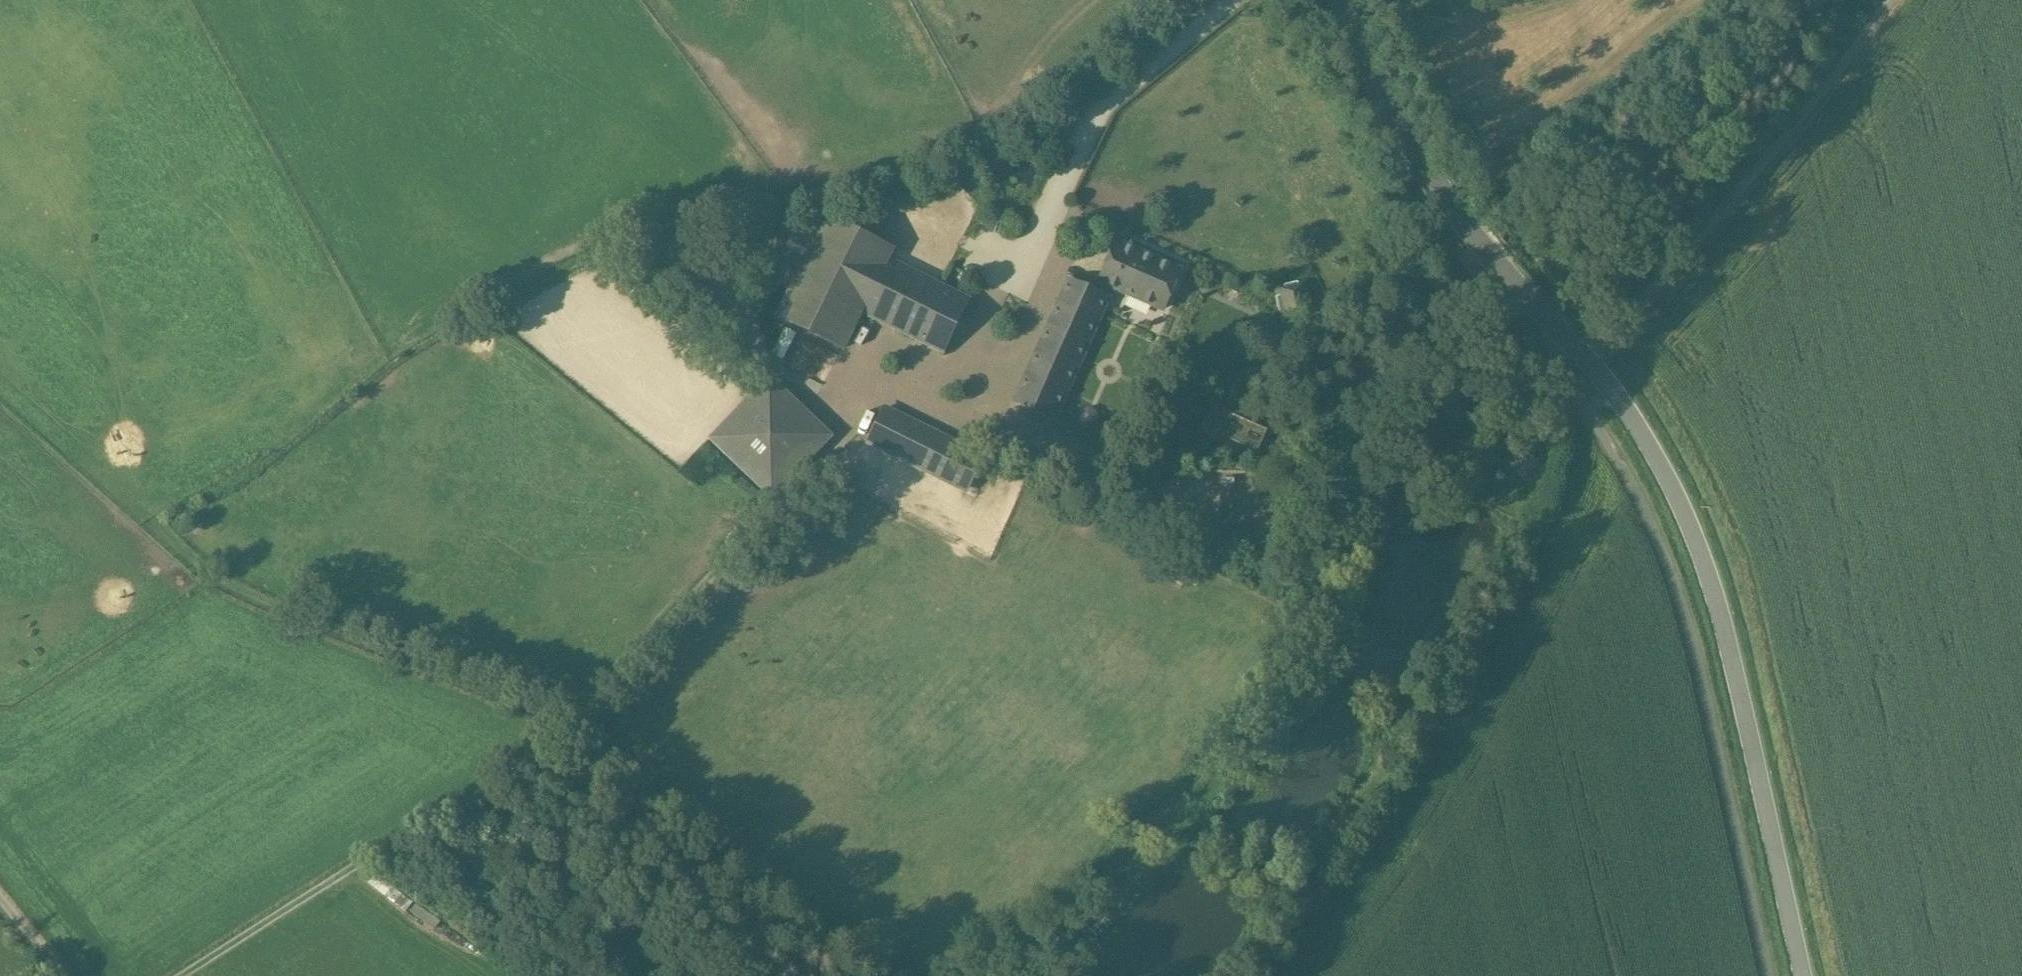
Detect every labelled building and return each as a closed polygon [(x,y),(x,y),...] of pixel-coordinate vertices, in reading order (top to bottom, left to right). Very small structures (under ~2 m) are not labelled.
[(829,216),(779,316),(844,348),(862,311),(888,259),(893,248),(829,216)] [(1181,270),(1117,242),(1100,280),(1112,285),(1164,308),(1181,270)] [(970,299),(888,259),(862,311),(944,351),(970,299)] [(1070,280),(1016,401),(1054,418),(1108,297),(1107,296),(1099,293),(1070,280)] [(1112,285),(1104,282),(1099,293),(1107,296),(1112,285)] [(1281,289),(1283,312),(1308,309),(1306,286),(1281,289)] [(830,435),(770,380),(713,438),(713,439),(772,496),(773,496),(831,436),(830,435)] [(981,457),(886,409),(869,443),(964,491),(981,457)] [(1207,436),(1259,450),(1266,423),(1213,409),(1207,436)] [(1522,445),(1510,470),(1534,482),(1546,456),(1522,445)]
